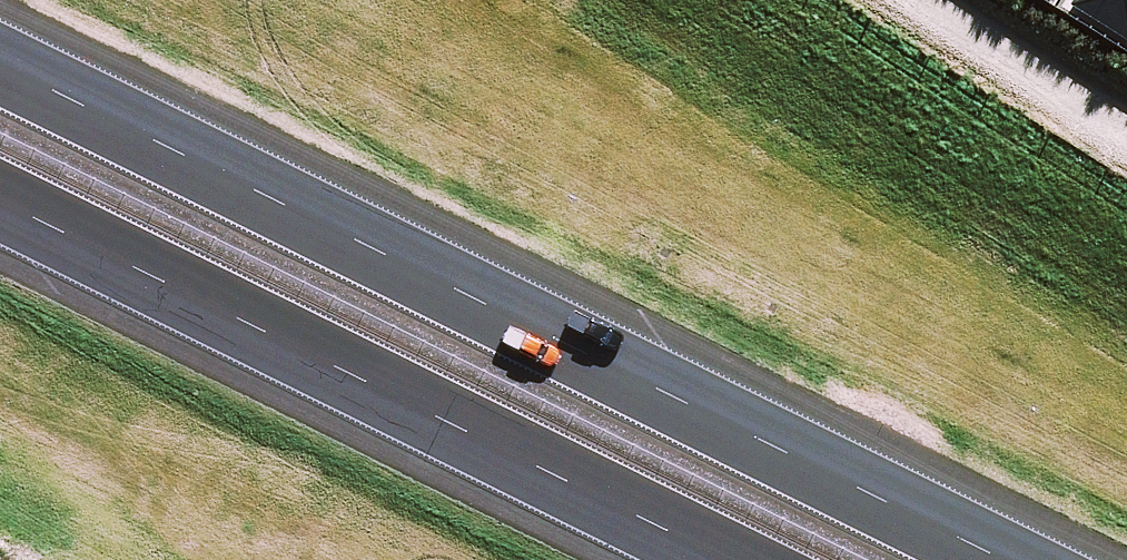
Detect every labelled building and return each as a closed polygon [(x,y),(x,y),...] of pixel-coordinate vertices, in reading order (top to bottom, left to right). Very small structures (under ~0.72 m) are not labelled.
[(1072,2),(1126,38),(1126,0),(1073,0),(1072,2)]
